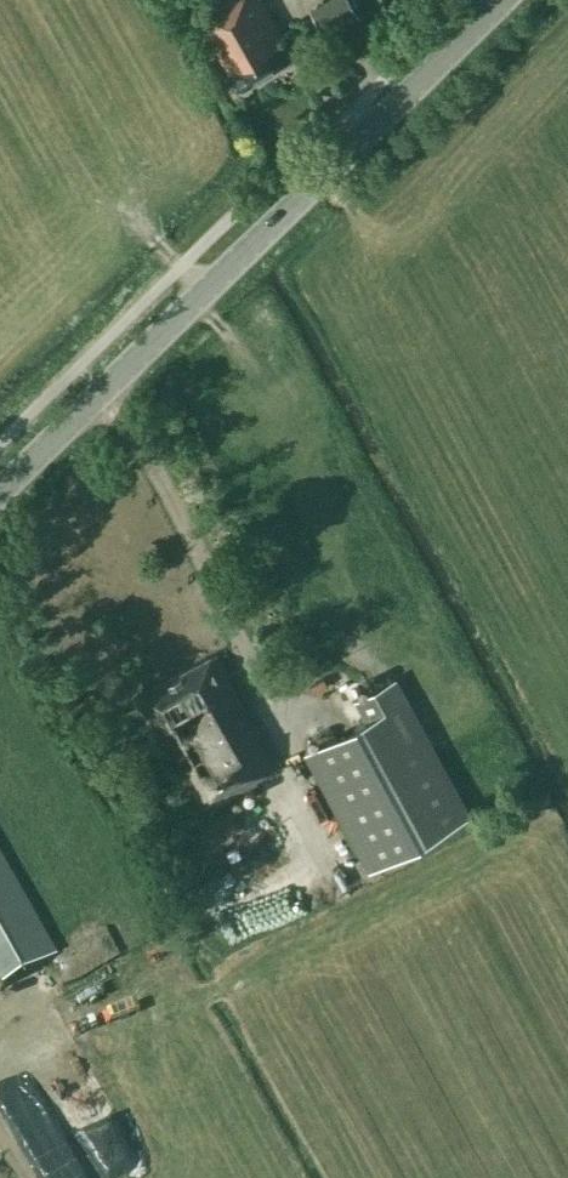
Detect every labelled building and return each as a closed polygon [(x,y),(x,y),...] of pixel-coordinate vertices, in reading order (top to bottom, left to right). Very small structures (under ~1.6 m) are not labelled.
[(294,56),(262,0),(221,0),(195,15),(216,52),(203,59),(218,85),(231,77),(238,89),(275,68),(275,67),(294,56)] [(311,10),(324,33),(358,14),(350,0),(329,0),(311,10)] [(256,776),(281,762),(259,722),(254,725),(230,682),(232,681),(216,653),(136,696),(200,813),(259,781),(256,776)] [(471,812),(397,675),(355,698),(365,717),(305,752),(368,868),(471,812)] [(57,956),(0,856),(0,988),(57,956)] [(104,956),(116,952),(110,930),(97,934),(104,956)]
